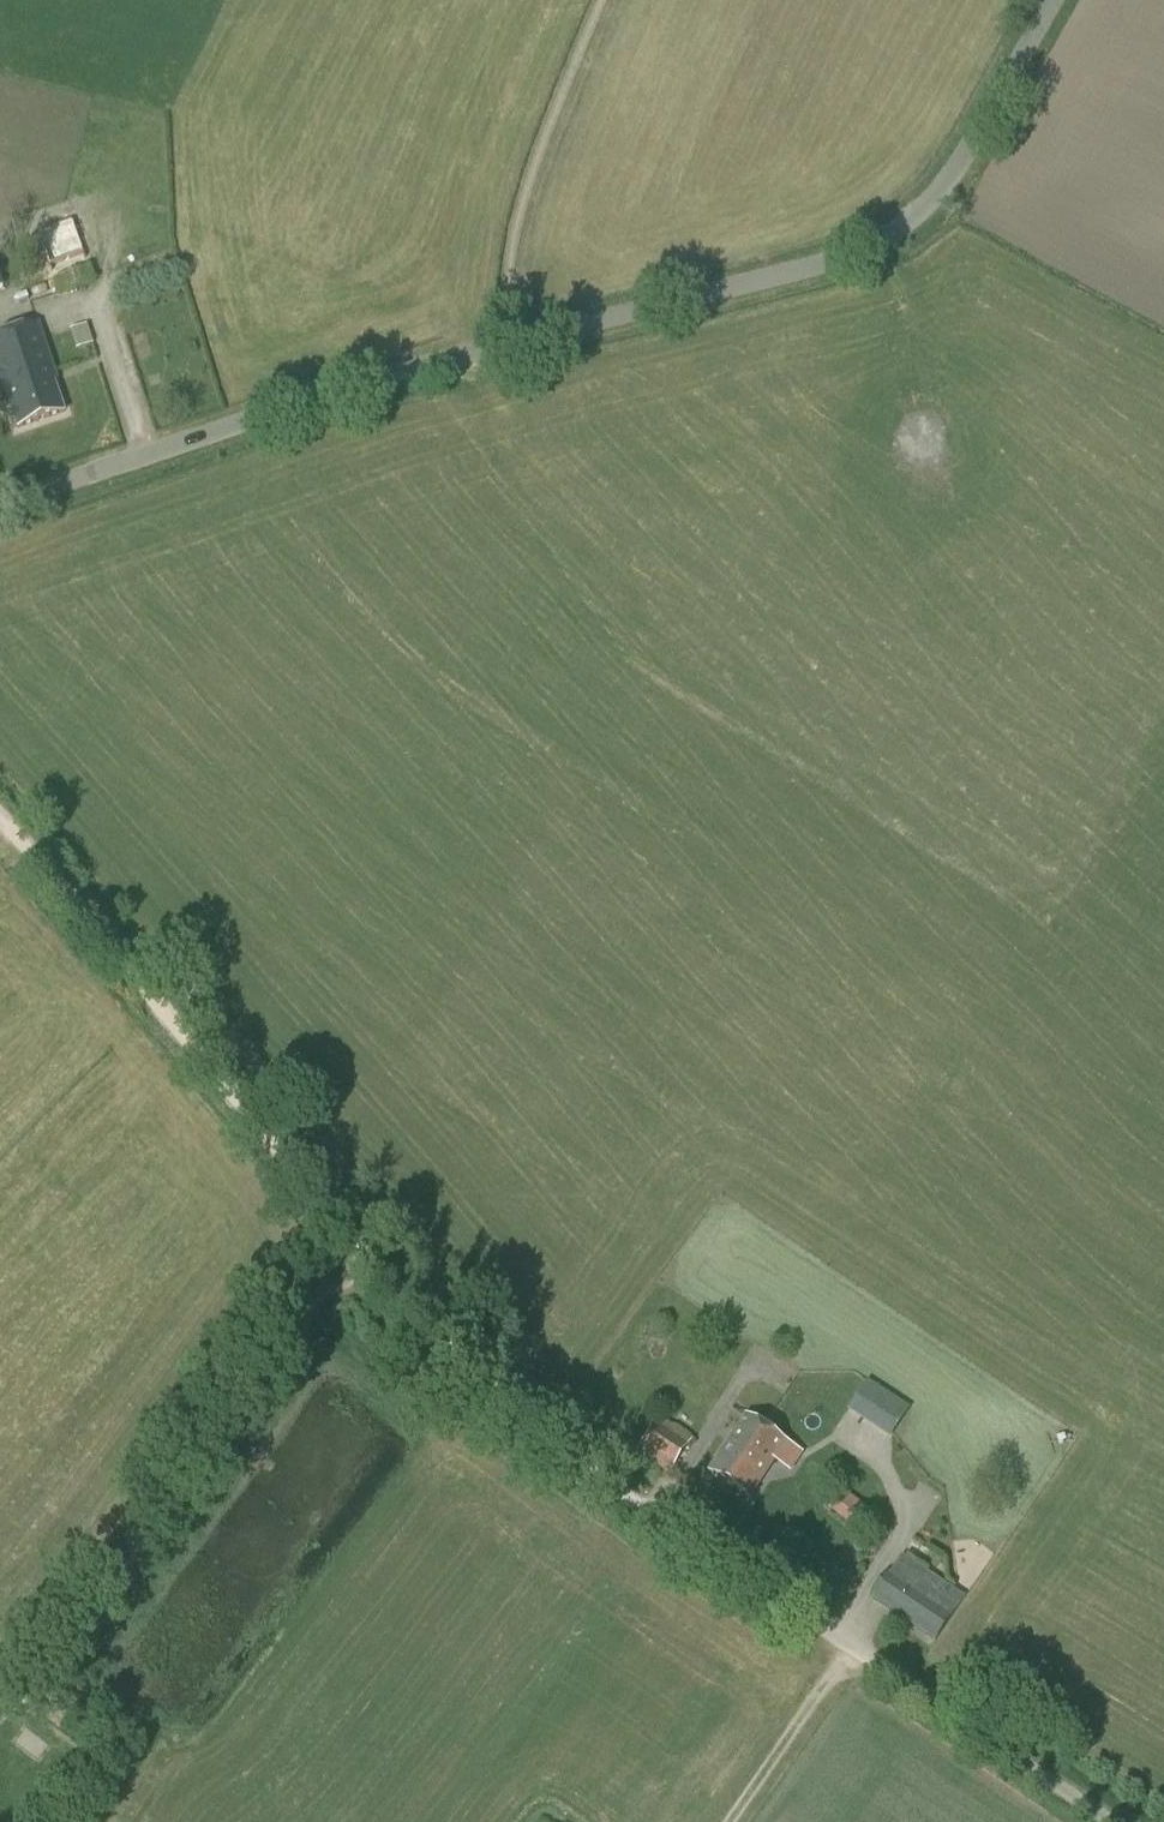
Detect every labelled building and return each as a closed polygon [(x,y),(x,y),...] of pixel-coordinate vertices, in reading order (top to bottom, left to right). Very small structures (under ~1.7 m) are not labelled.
[(58,295),(94,282),(73,221),(36,234),(58,295)] [(39,325),(0,338),(0,394),(5,392),(17,429),(64,413),(50,370),(58,367),(55,359),(51,360),(39,325)] [(889,1440),(910,1409),(867,1380),(846,1411),(889,1440)] [(748,1499),(785,1443),(745,1416),(708,1472),(748,1499)] [(669,1473),(690,1441),(659,1419),(637,1452),(669,1473)] [(851,1525),(865,1508),(841,1490),(828,1507),(851,1525)] [(935,1641),(963,1598),(900,1557),(871,1599),(935,1641)]
